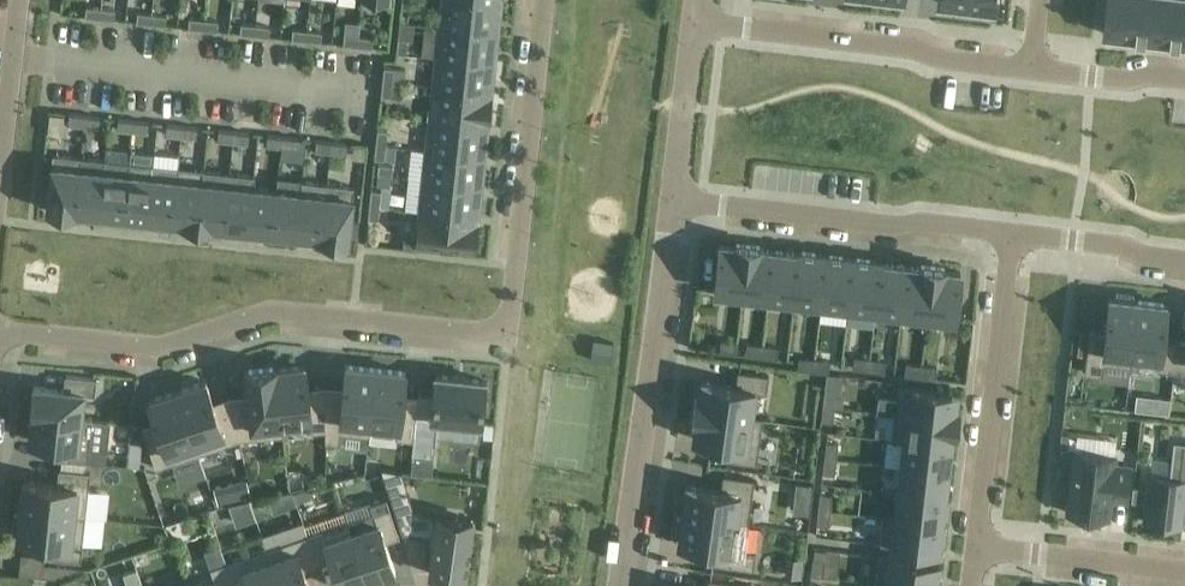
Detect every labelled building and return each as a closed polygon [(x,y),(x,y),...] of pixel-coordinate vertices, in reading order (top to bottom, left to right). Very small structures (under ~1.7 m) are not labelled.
[(495,0),(443,0),(440,25),(496,31),(499,0),(495,0)] [(1102,32),(1130,35),(1134,0),(1106,0),(1102,32)] [(1130,35),(1155,38),(1160,0),(1134,0),(1130,35)] [(1155,38),(1181,41),(1184,9),(1184,0),(1160,0),(1155,38)] [(100,8),(86,6),(85,16),(99,18),(100,8)] [(115,9),(100,8),(99,18),(114,19),(115,9)] [(152,13),(137,12),(136,22),(151,23),(152,13)] [(166,15),(152,13),(151,23),(165,25),(166,15)] [(203,19),(189,17),(188,27),(202,29),(203,19)] [(218,20),(203,19),(202,29),(217,30),(218,20)] [(255,25),(241,23),(240,33),(254,34),(255,25)] [(409,24),(399,23),(396,52),(406,53),(409,24)] [(270,26),(255,25),(254,34),(269,36),(270,26)] [(496,31),(440,25),(437,56),(493,62),(496,31)] [(307,30),(292,29),(291,38),(305,40),(307,30)] [(321,31),(307,30),(305,40),(320,41),(321,31)] [(358,36),(344,34),(343,44),(357,45),(358,36)] [(373,37),(358,36),(357,45),(372,47),(373,37)] [(493,62),(437,56),(434,87),(489,93),(493,62)] [(393,67),(384,67),(382,82),(392,83),(393,67)] [(392,83),(382,82),(381,95),(390,96),(392,83)] [(434,87),(430,118),(486,124),(489,93),(434,87)] [(85,115),(69,113),(68,124),(84,126),(85,115)] [(99,117),(85,115),(84,126),(98,127),(99,117)] [(430,118),(427,149),(483,155),(486,124),(430,118)] [(133,120),(118,119),(117,129),(132,131),(133,120)] [(148,122),(133,120),(132,131),(147,132),(148,122)] [(183,126),(167,124),(165,134),(182,136),(183,126)] [(197,127),(183,126),(182,136),(196,138),(197,127)] [(233,131),(218,129),(217,140),(232,142),(233,131)] [(387,130),(377,129),(376,143),(385,145),(387,130)] [(248,133),(233,131),(232,142),(247,143),(248,133)] [(282,136),(267,135),(266,145),(281,147),(282,136)] [(297,138),(282,136),(281,147),(296,148),(297,138)] [(330,141),(316,140),(314,150),(329,152),(330,141)] [(346,143),(330,141),(329,152),(345,154),(346,143)] [(385,145),(376,143),(374,158),(384,159),(385,145)] [(424,180),(479,186),(483,155),(427,149),(424,180)] [(81,157),(53,154),(48,205),(47,205),(47,209),(58,210),(75,212),(75,210),(80,168),(81,157)] [(81,157),(80,168),(75,210),(99,213),(103,171),(105,159),(81,157)] [(105,159),(103,171),(99,213),(122,215),(127,173),(128,162),(105,159)] [(128,162),(127,173),(122,215),(146,218),(151,176),(152,164),(128,162)] [(152,164),(151,176),(146,218),(172,221),(177,179),(178,167),(152,164)] [(379,164),(378,173),(392,175),(393,165),(379,164)] [(183,222),(183,223),(196,225),(201,181),(202,170),(178,167),(177,179),(172,221),(183,222)] [(202,170),(201,181),(196,225),(211,227),(211,225),(222,226),(228,173),(202,170)] [(254,175),(228,173),(222,226),(248,229),(253,187),(254,175)] [(378,174),(377,185),(381,185),(390,186),(391,175),(378,174)] [(301,180),(300,192),(295,234),(320,237),(325,183),(301,180)] [(479,186),(424,180),(420,211),(476,217),(479,186)] [(325,183),(320,237),(319,238),(336,240),(348,241),(348,237),(348,236),(349,221),(353,186),(325,183)] [(277,189),(253,187),(248,229),(272,231),(277,189)] [(300,192),(277,189),(272,231),(295,234),(300,192)] [(380,190),(371,189),(369,206),(379,207),(380,190)] [(377,219),(379,207),(369,206),(368,218),(377,219)] [(476,217),(420,211),(417,243),(473,249),(476,217)] [(358,222),(349,221),(348,236),(357,237),(358,222)] [(719,246),(713,294),(742,297),(747,250),(748,247),(735,245),(734,248),(719,246)] [(742,297),(767,300),(773,253),(760,251),(760,248),(748,247),(747,250),(742,297)] [(767,300),(793,303),(799,256),(773,253),(767,300)] [(799,256),(793,303),(820,306),(826,257),(799,253),(799,256)] [(826,257),(820,306),(848,309),(853,260),(826,257)] [(853,260),(848,309),(875,313),(880,265),(881,263),(853,260)] [(880,265),(875,313),(901,316),(906,268),(880,265)] [(906,268),(901,316),(926,319),(932,271),(932,269),(920,267),(919,270),(906,268)] [(926,319),(955,322),(960,275),(945,273),(945,270),(932,269),(932,271),(926,319)] [(1086,353),(1084,372),(1101,374),(1103,363),(1130,366),(1130,360),(1137,300),(1133,300),(1134,296),(1116,294),(1115,298),(1108,297),(1104,332),(1089,330),(1088,335),(1088,338),(1086,353)] [(1137,300),(1130,360),(1132,360),(1136,361),(1158,363),(1157,369),(1173,371),(1177,340),(1162,339),(1166,304),(1137,300)] [(1079,337),(1078,352),(1086,353),(1088,338),(1079,337)] [(613,342),(592,339),(590,359),(610,362),(613,342)] [(720,339),(719,351),(735,353),(736,341),(720,339)] [(1173,371),(1184,372),(1184,341),(1177,340),(1173,371)] [(746,342),(745,354),(761,356),(762,344),(746,342)] [(762,344),(761,356),(776,358),(777,346),(762,344)] [(799,356),(797,368),(813,370),(814,358),(799,356)] [(854,356),(852,368),(868,370),(869,358),(854,356)] [(814,358),(813,370),(828,372),(830,360),(814,358)] [(869,358),(868,370),(883,372),(885,360),(869,358)] [(905,362),(904,374),(919,376),(921,364),(905,362)] [(921,364),(919,376),(935,378),(936,366),(921,364)] [(325,434),(325,399),(309,400),(305,365),(277,369),(277,367),(274,367),(282,433),(309,430),(310,436),(324,435),(325,435),(325,434)] [(369,423),(375,368),(346,365),(342,400),(325,399),(325,434),(325,435),(325,441),(338,443),(340,431),(368,434),(369,423)] [(282,433),(274,367),(245,371),(249,407),(232,409),(239,438),(241,437),(282,433)] [(400,426),(399,438),(413,439),(414,428),(416,408),(402,407),(406,372),(375,368),(369,423),(400,426)] [(695,396),(694,409),(751,417),(754,390),(766,392),(768,374),(737,370),(735,385),(700,380),(698,397),(695,396)] [(96,378),(66,374),(64,389),(34,386),(31,414),(32,414),(32,412),(80,417),(83,392),(94,394),(96,378)] [(434,394),(419,392),(417,408),(416,408),(414,428),(413,439),(411,455),(432,457),(437,417),(479,421),(484,380),(467,378),(467,377),(453,375),(453,376),(436,374),(434,394)] [(239,438),(232,409),(217,414),(205,381),(177,391),(197,452),(226,442),(239,438)] [(898,385),(894,413),(956,420),(957,408),(954,407),(956,392),(898,385)] [(824,389),(822,405),(834,406),(836,390),(824,389)] [(197,452),(177,391),(148,400),(160,434),(146,439),(155,466),(197,452)] [(822,405),(821,420),(833,421),(834,406),(822,405)] [(694,409),(692,422),(695,422),(692,438),(727,443),(725,458),(756,463),(762,419),(751,417),(694,409)] [(92,418),(80,417),(32,412),(32,414),(29,440),(59,443),(57,458),(87,461),(92,418)] [(894,413),(891,439),(903,440),(950,446),(952,433),(954,433),(956,420),(894,413)] [(903,441),(900,466),(947,471),(950,446),(903,440),(903,441)] [(826,441),(824,457),(836,458),(838,443),(826,441)] [(1131,500),(1140,501),(1145,502),(1144,514),(1143,519),(1143,521),(1144,521),(1146,521),(1180,525),(1182,526),(1182,524),(1183,509),(1184,500),(1184,444),(1182,443),(1178,477),(1169,475),(1150,473),(1148,473),(1148,475),(1147,487),(1132,486),(1131,500)] [(1056,477),(1054,494),(1068,495),(1066,512),(1102,516),(1108,517),(1110,497),(1118,498),(1125,499),(1129,464),(1114,462),(1115,455),(1088,452),(1073,450),(1070,479),(1056,477)] [(128,457),(128,466),(139,467),(140,458),(128,457)] [(824,457),(822,472),(834,474),(836,458),(824,457)] [(900,466),(897,492),(946,497),(947,496),(944,496),(947,471),(900,466)] [(23,481),(20,508),(73,514),(85,515),(88,489),(90,472),(59,468),(58,484),(23,481)] [(686,485),(682,514),(747,523),(753,479),(723,474),(721,490),(686,485)] [(233,502),(251,498),(247,482),(229,486),(233,502)] [(795,483),(794,492),(809,494),(810,484),(795,483)] [(306,486),(293,491),(296,500),(310,495),(306,486)] [(894,516),(894,517),(943,523),(946,497),(897,492),(894,516)] [(438,514),(437,514),(423,512),(419,511),(417,510),(415,509),(413,507),(412,506),(411,502),(409,496),(388,493),(401,532),(426,536),(425,550),(432,551),(431,564),(430,573),(439,575),(463,579),(472,519),(438,514)] [(820,493),(818,509),(830,510),(832,494),(820,493)] [(373,512),(347,521),(368,580),(394,571),(384,541),(398,536),(385,497),(369,503),(373,512)] [(20,513),(14,512),(12,532),(18,533),(17,537),(52,541),(50,557),(80,560),(85,515),(73,514),(20,508),(20,513)] [(818,509),(816,524),(828,525),(830,510),(818,509)] [(677,517),(675,534),(679,535),(678,542),(713,547),(710,562),(753,568),(755,551),(744,550),(747,523),(682,514),(681,517),(677,517)] [(882,516),(879,543),(931,549),(940,550),(943,523),(894,517),(882,516)] [(347,521),(349,526),(323,534),(321,530),(307,535),(317,564),(330,559),(339,585),(349,585),(368,580),(347,521)] [(317,564),(307,535),(266,548),(279,585),(309,585),(303,568),(309,566),(317,564)] [(266,548),(226,563),(233,585),(279,585),(266,548)] [(875,581),(914,585),(936,585),(939,562),(878,554),(875,581)] [(787,557),(785,573),(800,575),(803,559),(787,557)] [(812,558),(810,574),(822,575),(824,560),(812,558)] [(74,573),(72,566),(43,563),(42,576),(60,578),(74,573)] [(226,563),(210,568),(214,578),(189,585),(233,585),(226,563)] [(136,568),(124,572),(128,585),(141,581),(136,568)]
